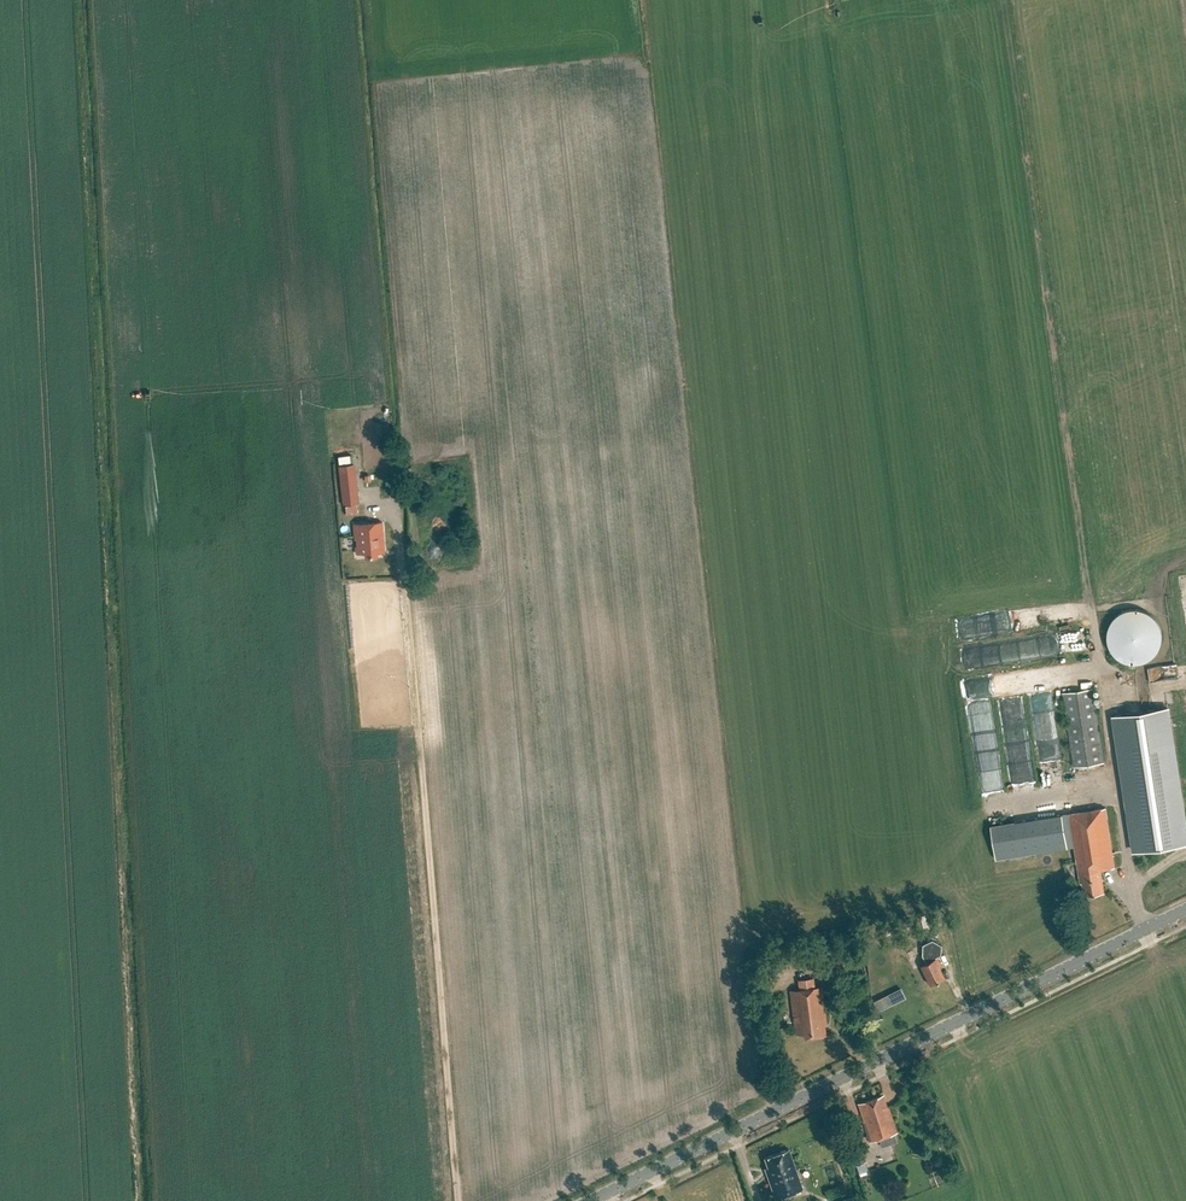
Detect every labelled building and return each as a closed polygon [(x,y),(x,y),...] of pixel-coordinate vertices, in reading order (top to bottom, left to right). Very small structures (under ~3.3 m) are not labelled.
[(341,491),(356,489),(353,465),(339,466),(341,491)] [(382,522),(354,524),(355,540),(357,540),(357,546),(356,547),(356,554),(365,553),(365,557),(377,556),(377,553),(384,552),(382,522)] [(1135,609),(1131,609),(1123,612),(1117,617),(1114,620),(1112,623),(1111,626),(1109,639),(1110,643),(1111,646),(1113,650),(1118,656),(1124,661),(1132,663),(1136,664),(1140,663),(1144,663),(1151,659),(1154,657),(1160,651),(1161,647),(1163,644),(1164,640),(1164,636),(1163,632),(1161,624),(1156,617),(1154,615),(1150,612),(1147,611),(1143,609),(1139,609),(1135,609)] [(1150,682),(1178,677),(1176,664),(1148,669),(1150,682)] [(1093,688),(1064,693),(1075,767),(1104,763),(1093,688)] [(1115,717),(1135,852),(1185,844),(1185,832),(1168,708),(1115,717)] [(997,746),(981,746),(982,767),(998,766),(997,746)] [(1115,867),(1106,808),(991,826),(996,859),(1075,847),(1081,883),(1083,883),(1085,895),(1105,892),(1101,870),(1115,867)] [(941,955),(942,945),(932,940),(922,945),(922,956),(926,963),(921,966),(930,985),(944,978),(939,967),(942,966),(937,957),(941,955)] [(790,991),(796,1035),(804,1034),(805,1038),(826,1036),(825,1025),(827,1025),(822,986),(790,991)] [(864,1121),(863,1121),(870,1142),(897,1132),(889,1106),(887,1107),(883,1095),(858,1103),(864,1121)] [(866,1162),(861,1145),(849,1149),(854,1165),(866,1162)] [(772,1183),(771,1183),(776,1196),(802,1187),(789,1150),(766,1158),(769,1167),(767,1168),(772,1183)]
